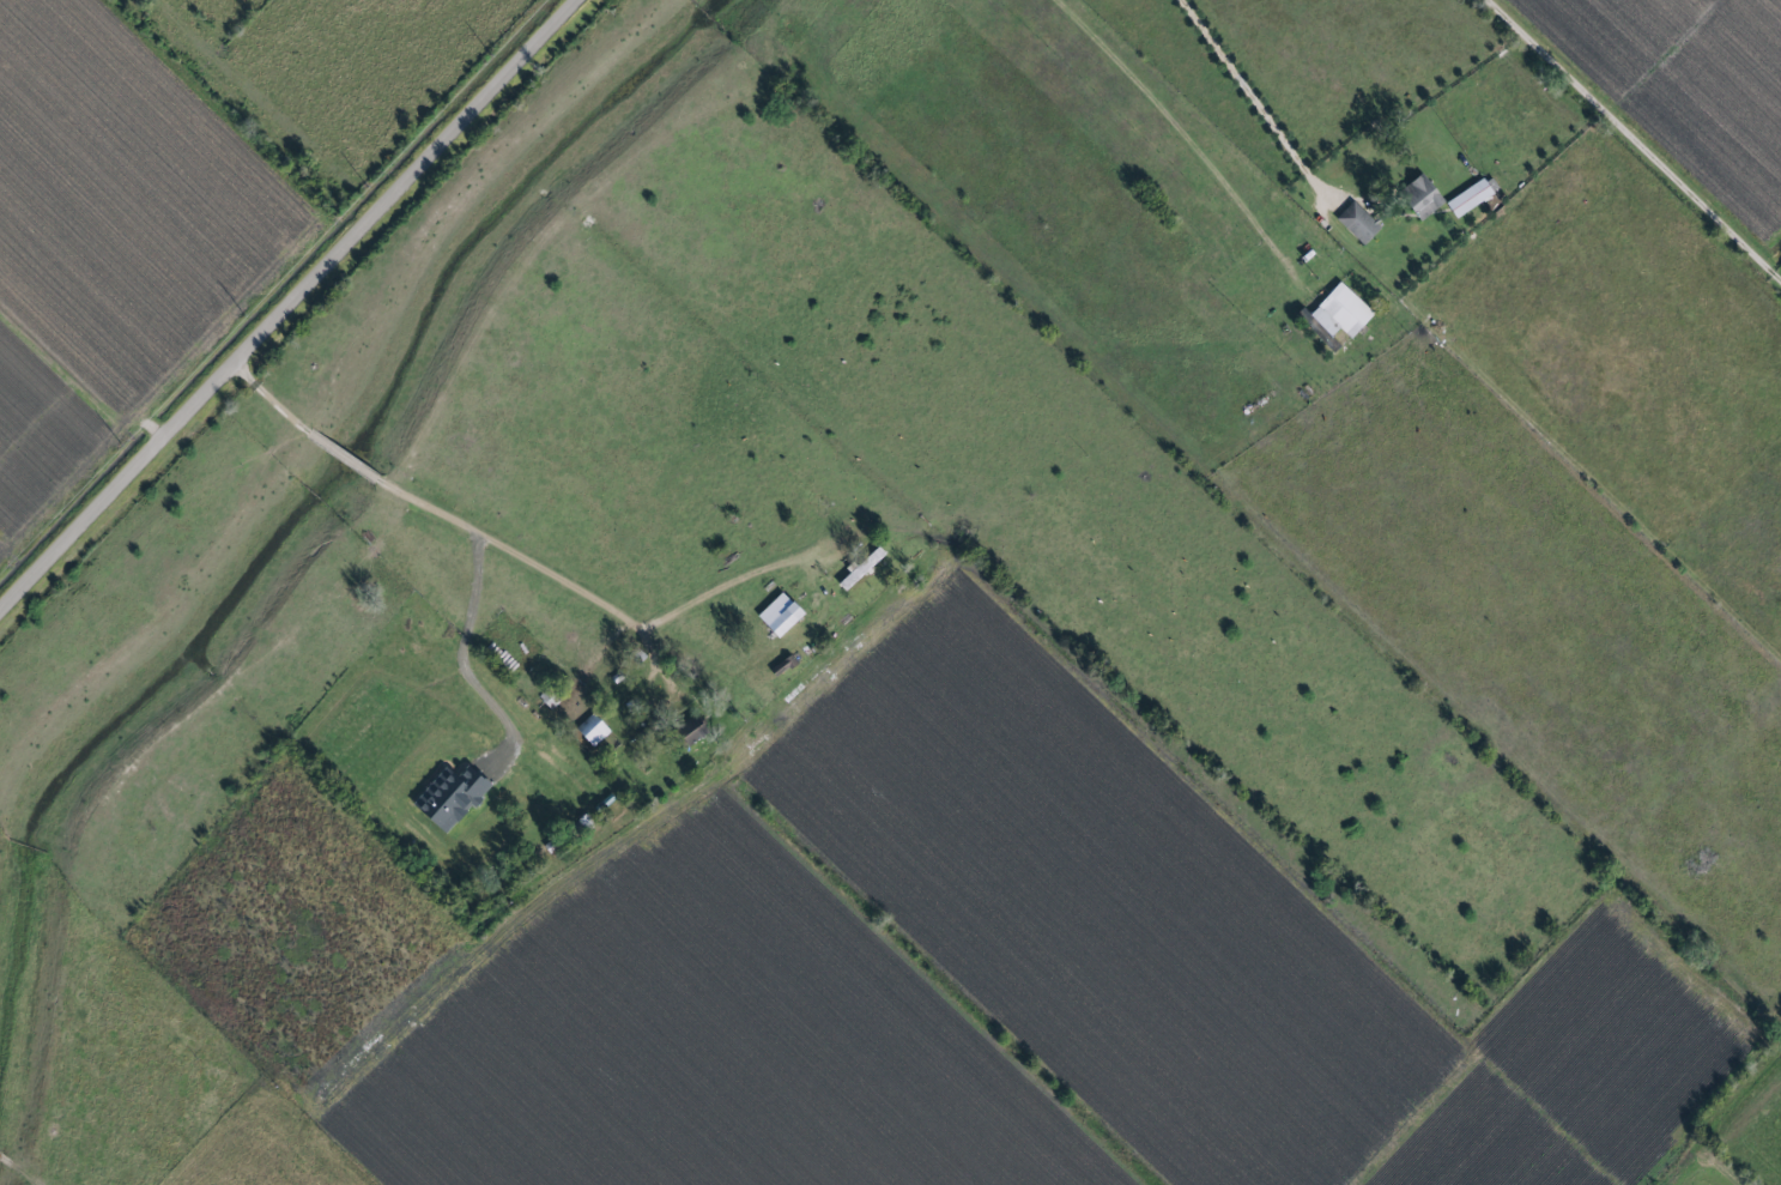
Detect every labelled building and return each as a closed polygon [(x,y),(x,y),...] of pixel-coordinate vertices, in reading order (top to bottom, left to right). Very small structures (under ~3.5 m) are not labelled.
[(1442,202),(1418,173),(1395,194),(1419,222),(1442,202)] [(1453,219),(1497,190),(1487,175),(1444,204),(1453,219)] [(1361,246),(1379,227),(1350,201),(1333,219),(1361,246)] [(1348,340),(1371,315),(1337,283),(1301,321),(1332,350),(1336,346),(1328,338),(1336,329),(1348,340)] [(841,591),(884,557),(876,548),(833,581),(841,591)] [(754,617),(776,638),(800,613),(778,592),(754,617)] [(591,748),(607,732),(588,714),(572,730),(591,748)] [(703,733),(691,716),(671,731),(684,748),(703,733)] [(442,767),(407,805),(441,836),(487,786),(464,765),(452,777),(442,767)]
